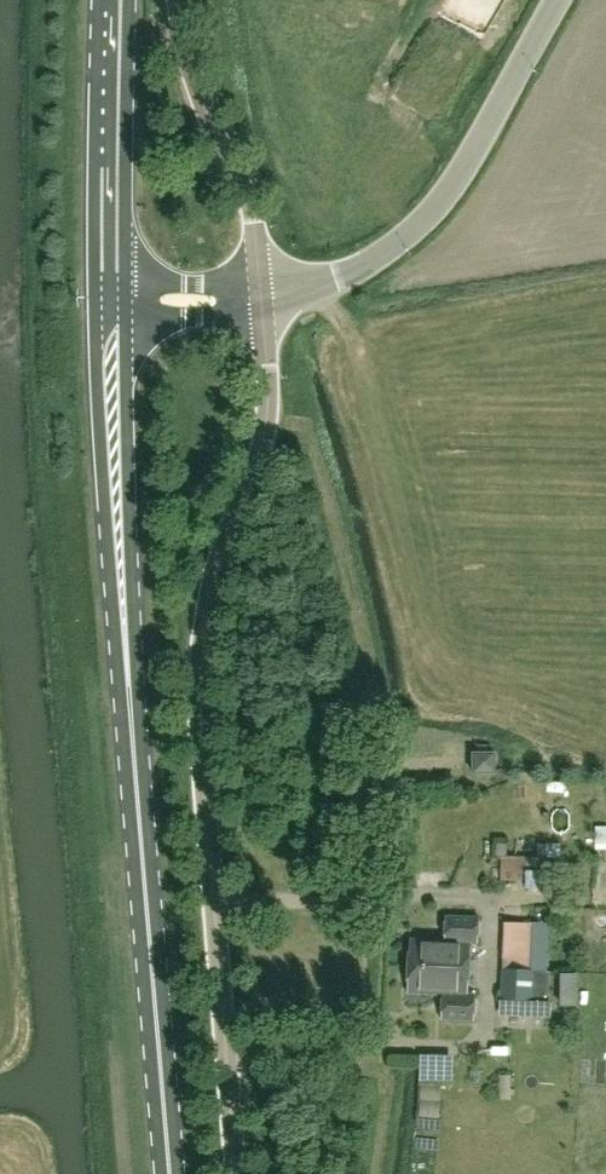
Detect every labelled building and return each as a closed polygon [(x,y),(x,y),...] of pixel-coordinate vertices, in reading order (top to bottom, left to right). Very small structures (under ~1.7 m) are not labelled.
[(495,773),(495,753),(473,753),(473,773),(495,773)] [(545,890),(545,871),(545,857),(501,856),(500,881),(526,880),(525,889),(545,890)] [(539,958),(539,953),(539,924),(542,924),(541,907),(522,906),(522,914),(504,914),(503,958),(501,999),(530,1000),(532,957),(539,958)] [(479,917),(445,916),(444,941),(410,939),(407,993),(442,995),(441,1019),(474,1021),(475,994),(468,994),(470,944),(478,944),(479,917)]
